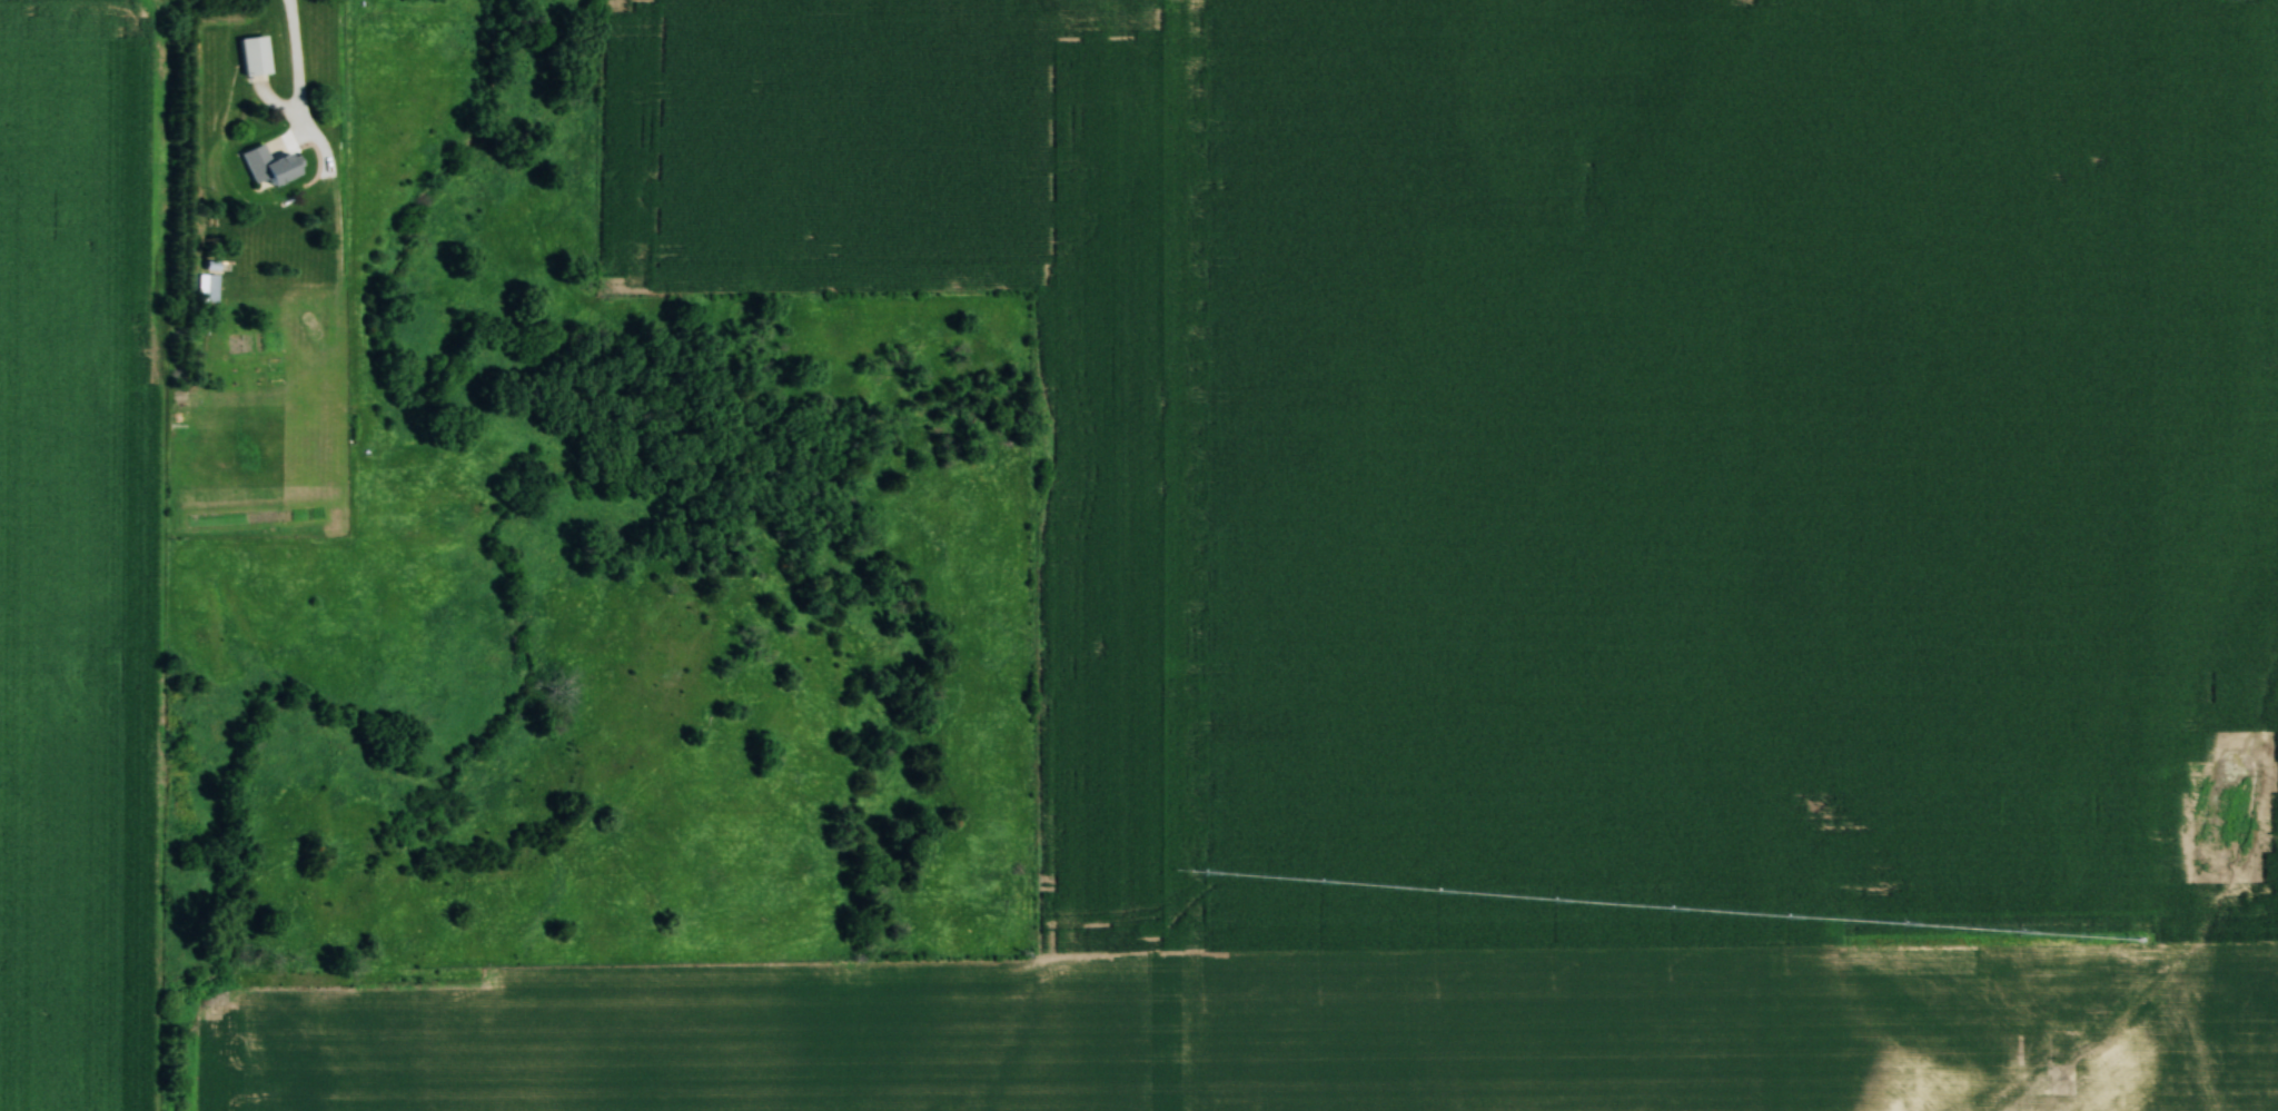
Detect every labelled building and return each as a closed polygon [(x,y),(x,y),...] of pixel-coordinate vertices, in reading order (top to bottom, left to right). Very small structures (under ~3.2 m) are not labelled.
[(273,74),(270,37),(242,39),(245,76),(273,74)] [(305,175),(296,152),(272,162),(265,145),(244,153),(256,185),(268,180),(272,188),(305,175)] [(218,300),(218,274),(204,274),(204,300),(218,300)]
